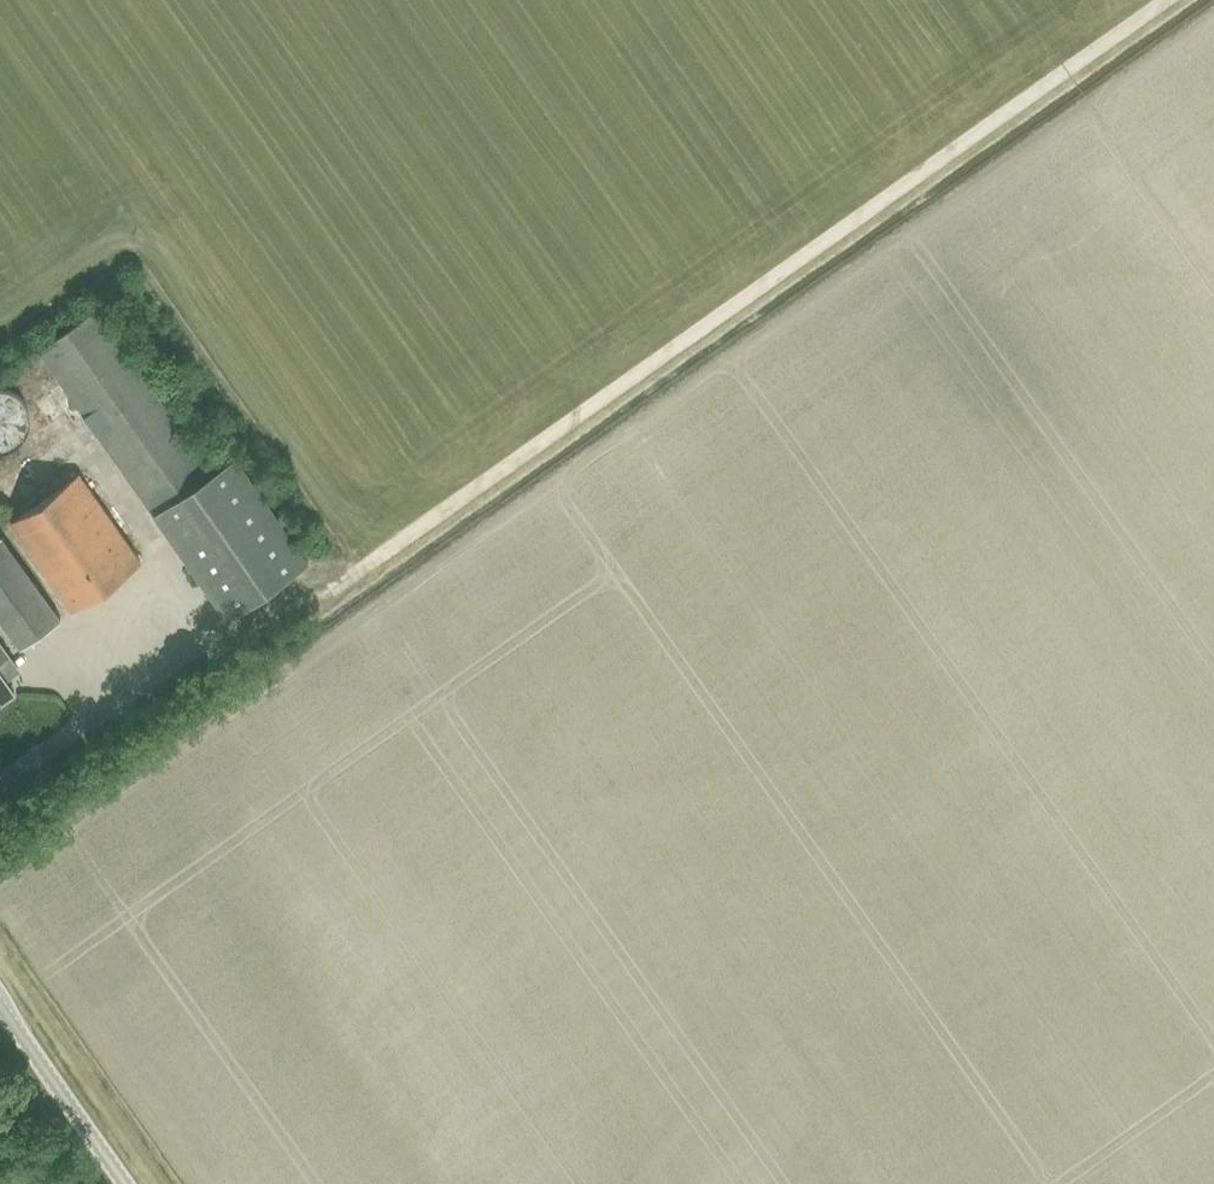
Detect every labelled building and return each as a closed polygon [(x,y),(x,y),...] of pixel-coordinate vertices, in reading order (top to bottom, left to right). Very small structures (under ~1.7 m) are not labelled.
[(209,474),(94,311),(38,351),(153,513),(153,514),(225,616),(307,559),(234,456),(209,474)] [(30,421),(29,418),(29,415),(28,412),(27,409),(26,406),(24,403),(22,400),(20,398),(17,396),(15,394),(13,393),(10,391),(6,390),(3,389),(0,389),(0,454),(4,454),(6,453),(10,452),(13,450),(15,449),(17,447),(20,445),(22,442),(24,440),(26,437),(27,434),(28,431),(29,428),(29,425),(30,421)] [(71,610),(139,562),(78,475),(10,524),(71,610)] [(61,619),(2,536),(0,537),(0,620),(20,648),(61,619)] [(8,656),(0,645),(0,662),(8,656)] [(13,694),(0,675),(0,703),(13,694)]
